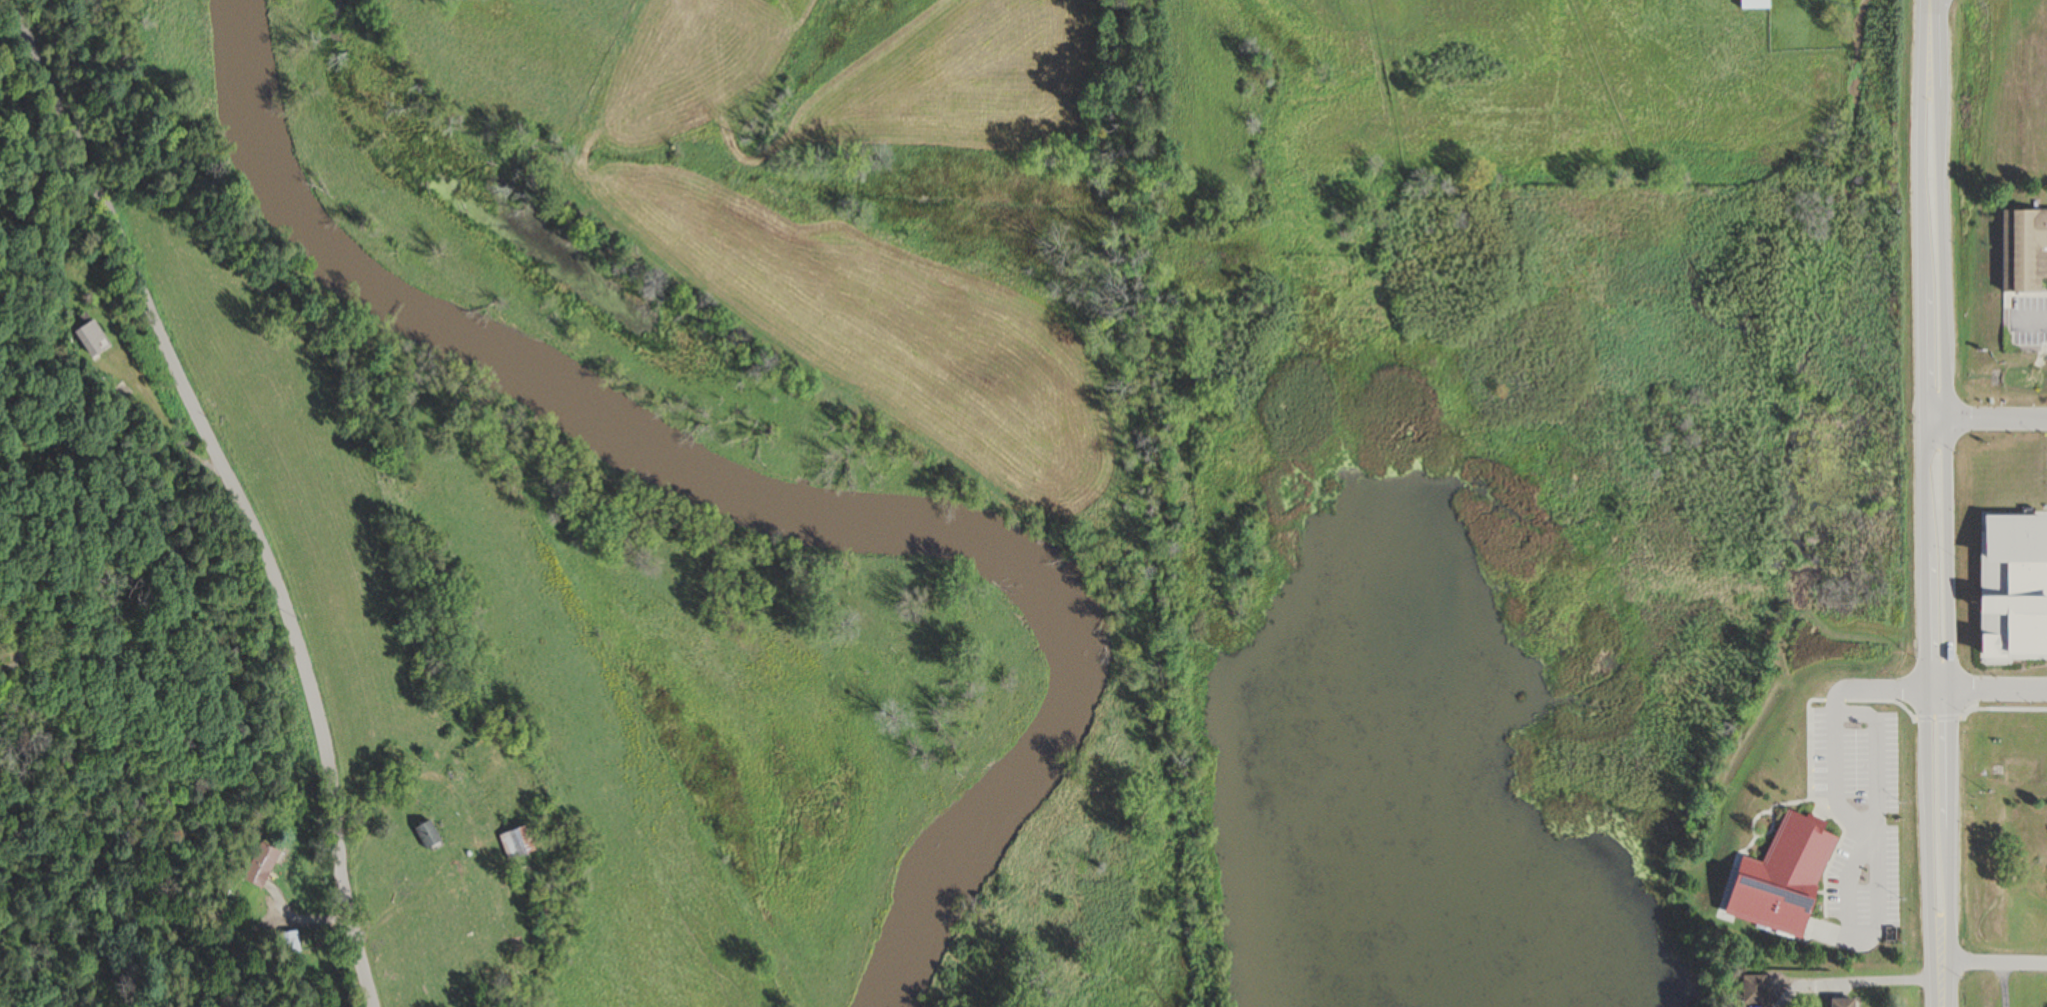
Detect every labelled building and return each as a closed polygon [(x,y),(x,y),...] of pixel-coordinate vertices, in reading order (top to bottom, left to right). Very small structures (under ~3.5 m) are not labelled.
[(2000,290),(2046,290),(2046,277),(2045,277),(2044,249),(2046,249),(2046,210),(2000,210),(2000,290)] [(92,358),(109,345),(89,319),(72,332),(92,358)] [(2046,657),(2046,536),(2044,536),(2044,519),(1979,518),(1977,656),(2046,657)] [(1784,811),(1762,867),(1739,858),(1719,910),(1796,941),(1837,836),(1821,830),(1824,822),(1808,815),(1806,820),(1784,811)] [(424,850),(439,841),(428,821),(413,829),(424,850)] [(497,835),(507,862),(534,853),(524,826),(497,835)] [(258,889),(278,853),(260,843),(240,879),(258,889)] [(282,955),(298,954),(296,932),(280,934),(282,955)] [(1739,977),(1739,1004),(1763,1004),(1763,977),(1739,977)]
